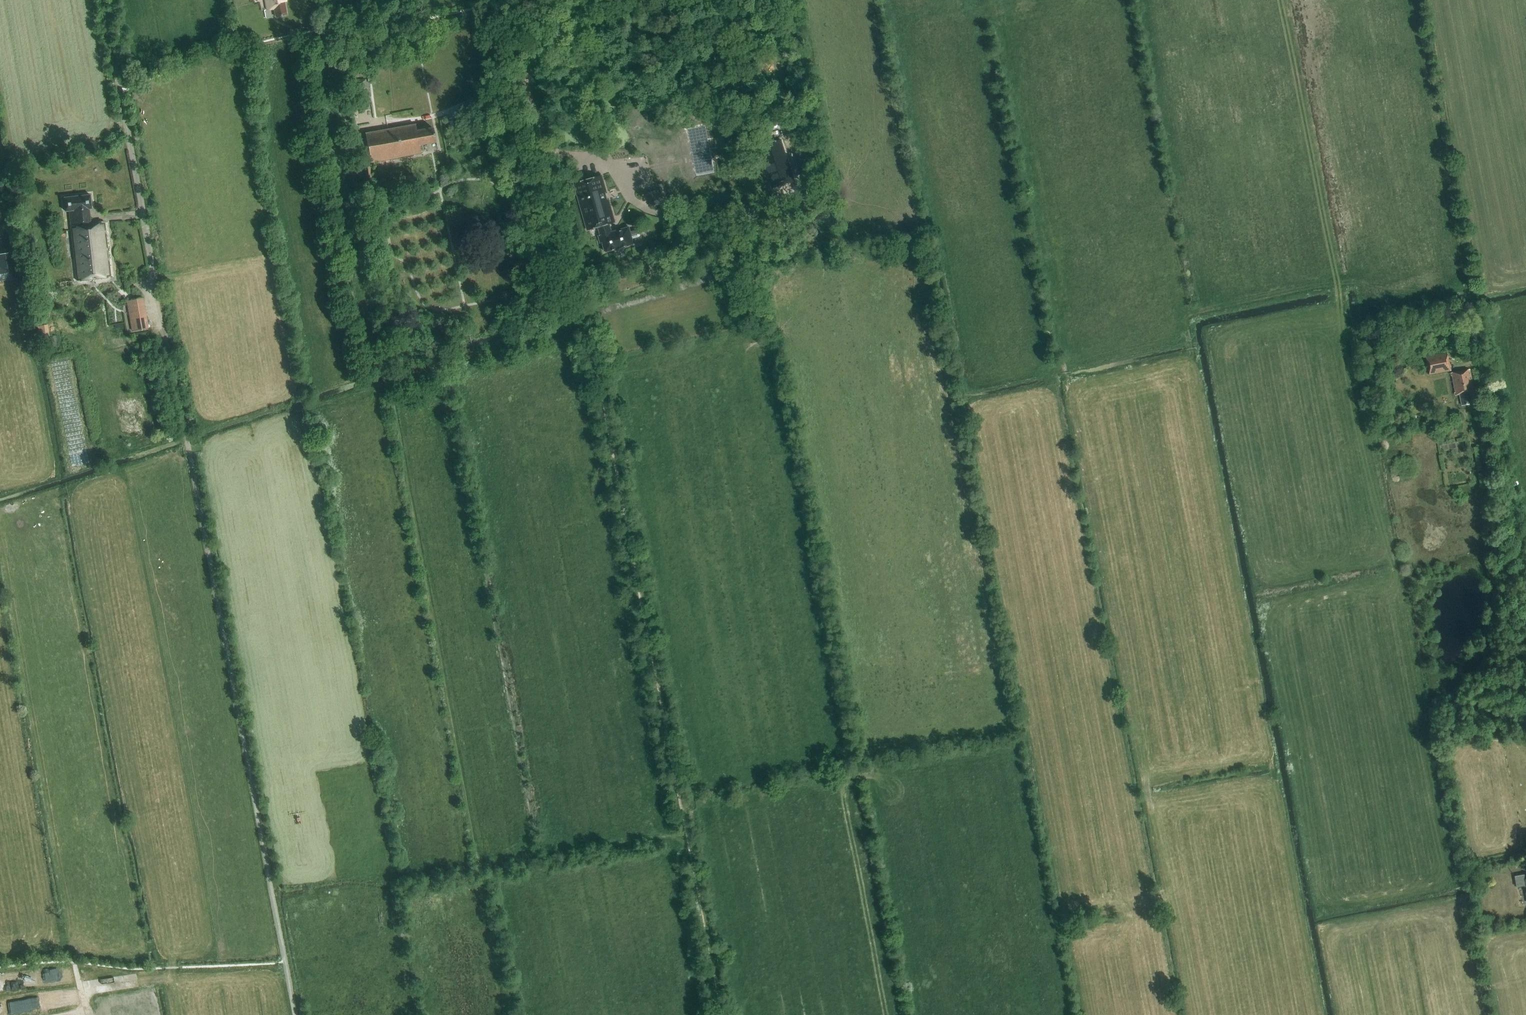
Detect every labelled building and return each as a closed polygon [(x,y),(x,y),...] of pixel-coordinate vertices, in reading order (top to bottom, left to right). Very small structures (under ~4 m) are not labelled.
[(286,1),(286,0),(265,0),(267,10),(268,9),(268,10),(274,9),(276,17),(287,14),(284,3),(285,3),(285,1),(286,1)] [(353,100),(370,98),(367,78),(350,80),(353,100)] [(463,128),(477,128),(477,116),(463,117),(463,128)] [(420,145),(436,142),(433,127),(417,130),(416,125),(365,134),(371,162),(421,153),(420,145)] [(794,180),(781,140),(759,147),(772,187),(794,180)] [(811,164),(808,151),(799,153),(802,166),(811,164)] [(637,230),(630,232),(629,227),(617,231),(617,232),(613,233),(610,224),(615,223),(609,199),(608,200),(606,193),(607,193),(602,175),(573,183),(587,231),(598,228),(600,235),(601,235),(603,242),(602,242),(605,252),(634,244),(633,242),(640,240),(641,238),(642,236),(642,234),(641,232),(640,231),(637,230)] [(77,280),(111,277),(104,222),(91,224),(89,209),(92,208),(90,194),(64,197),(65,211),(69,211),(77,280)] [(12,252),(0,254),(0,281),(16,278),(12,252)] [(126,300),(132,331),(149,328),(144,297),(126,300)] [(1429,374),(1451,370),(1447,352),(1425,356),(1429,374)] [(1471,403),(1471,400),(1469,392),(1474,391),(1470,370),(1451,373),(1451,376),(1452,376),(1455,392),(1455,395),(1460,394),(1462,405),(1471,403)] [(1515,876),(1517,887),(1525,885),(1525,890),(1525,879),(1525,880),(1524,875),(1515,876)] [(20,990),(19,974),(0,975),(0,991),(20,990)]
